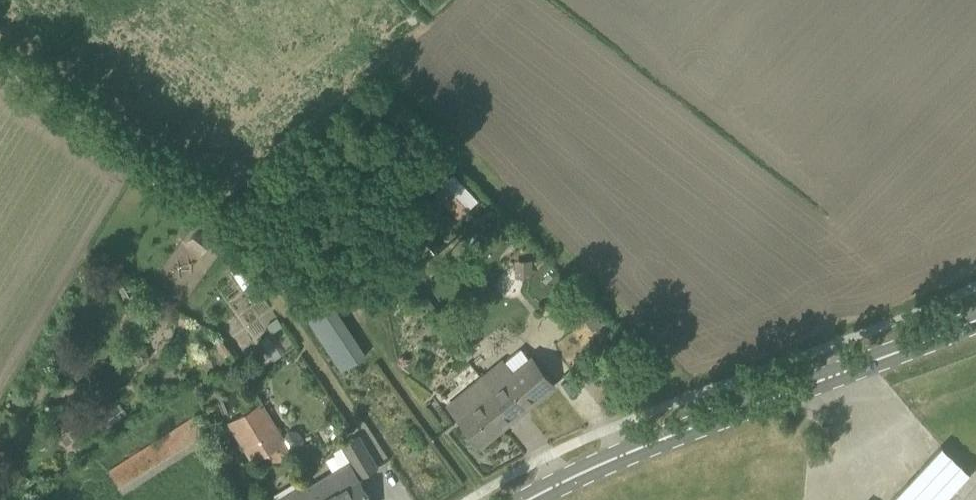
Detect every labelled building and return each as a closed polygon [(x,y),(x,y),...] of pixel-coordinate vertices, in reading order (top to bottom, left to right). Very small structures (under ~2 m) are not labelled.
[(455,172),(444,181),(467,207),(477,198),(455,172)] [(212,241),(197,229),(188,241),(203,252),(212,241)] [(366,354),(342,318),(331,301),(326,304),(307,316),(342,370),(366,354)] [(554,345),(570,365),(608,334),(592,315),(554,345)] [(266,334),(273,355),(294,348),(287,327),(266,334)] [(492,390),(514,417),(555,384),(532,357),(531,358),(523,347),(504,362),(503,360),(482,377),(492,390)] [(250,380),(262,373),(250,355),(239,362),(250,380)] [(480,445),(514,417),(492,390),(482,377),(460,395),(470,407),(457,417),(480,445)] [(255,461),(269,452),(286,441),(263,404),(233,424),(255,461)] [(122,492),(208,438),(194,417),(109,471),(122,492)] [(362,476),(377,467),(359,436),(343,445),(362,476)] [(971,473),(941,446),(891,499),(945,499),(971,473)] [(349,460),(308,485),(317,499),(372,499),(349,460)] [(971,473),(945,499),(975,499),(975,467),(971,473)] [(308,485),(306,480),(282,494),(286,499),(317,499),(308,485)]
